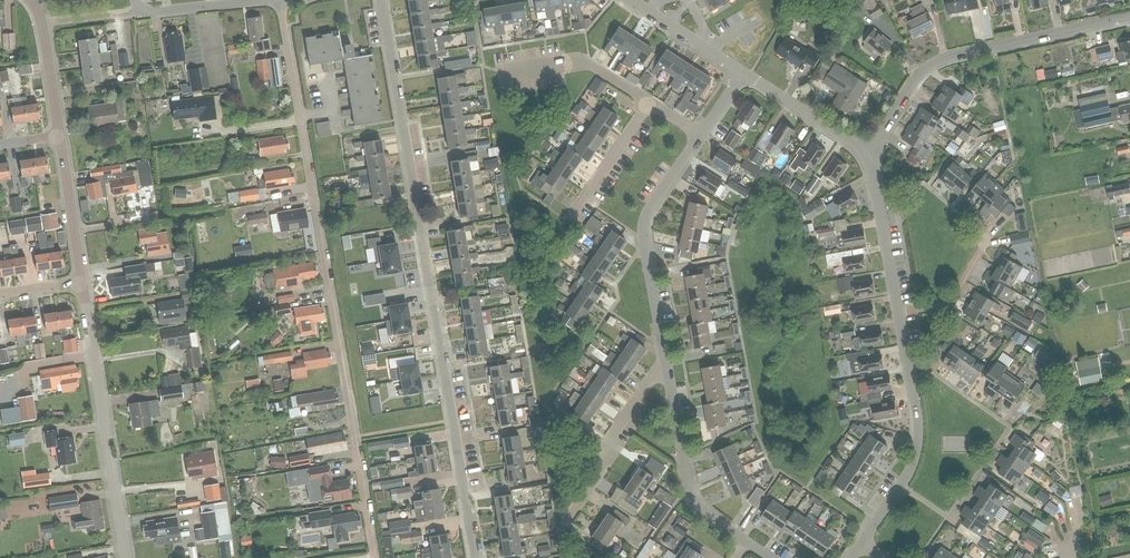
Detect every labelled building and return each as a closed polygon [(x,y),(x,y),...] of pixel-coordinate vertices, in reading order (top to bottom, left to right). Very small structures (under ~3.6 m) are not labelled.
[(409,1),(411,15),(429,12),(429,10),(427,2),(437,0),(415,0),(409,1)] [(551,20),(547,0),(528,0),(529,7),(535,6),(536,13),(545,12),(547,20),(551,20)] [(551,20),(555,19),(553,10),(562,9),(561,0),(547,0),(551,20)] [(562,9),(571,7),(573,16),(577,15),(574,0),(561,0),(562,9)] [(577,15),(581,14),(580,6),(590,4),(589,0),(574,0),(577,15)] [(711,12),(729,2),(732,0),(705,0),(711,12)] [(864,3),(874,20),(884,14),(875,0),(868,0),(864,3)] [(978,7),(977,0),(945,0),(948,14),(978,7)] [(999,14),(1011,11),(1009,0),(995,0),(999,14)] [(1049,5),(1048,0),(1031,0),(1033,9),(1049,5)] [(524,3),(511,5),(514,23),(522,22),(524,31),(528,30),(524,3)] [(511,5),(497,8),(502,35),(506,34),(505,25),(514,23),(511,5)] [(431,26),(431,24),(429,15),(445,13),(444,7),(429,10),(429,12),(411,15),(413,29),(431,26)] [(497,8),(484,10),(487,28),(496,26),(497,35),(502,35),(497,8)] [(916,18),(906,23),(913,37),(934,27),(927,12),(925,13),(923,9),(914,13),(916,18)] [(248,19),(251,42),(253,42),(255,54),(266,52),(271,52),(269,41),(265,41),(261,17),(255,18),(253,18),(250,18),(248,19)] [(433,40),(433,38),(432,30),(449,27),(449,21),(431,24),(431,26),(413,29),(415,42),(433,40)] [(618,27),(603,50),(607,53),(612,45),(619,50),(630,34),(618,27)] [(882,56),(892,44),(874,29),(864,41),(866,43),(863,46),(871,52),(873,49),(882,56)] [(179,34),(178,31),(167,32),(168,36),(164,36),(168,62),(186,59),(182,34),(179,34)] [(382,122),(371,55),(354,57),(352,45),(342,47),(339,32),(305,38),(310,66),(323,64),(324,73),(329,72),(327,63),(335,62),(336,71),(345,69),(346,76),(337,78),(338,82),(347,81),(349,93),(340,94),(340,99),(349,97),(352,109),(342,111),(343,115),(352,114),(354,126),(382,122)] [(14,33),(2,34),(3,49),(14,49),(14,33)] [(630,34),(619,50),(627,55),(622,62),(626,65),(641,42),(630,34)] [(433,40),(415,42),(418,57),(436,54),(435,52),(445,50),(444,42),(452,41),(451,35),(443,37),(443,36),(433,38),(433,40)] [(813,66),(821,54),(809,46),(807,50),(786,36),(776,51),(799,66),(804,60),(813,66)] [(96,37),(80,39),(82,54),(98,52),(96,37)] [(1117,53),(1119,63),(1127,62),(1126,59),(1129,58),(1129,40),(1118,43),(1120,52),(1117,53)] [(641,42),(626,65),(630,67),(634,60),(642,65),(651,52),(652,49),(641,42)] [(101,46),(99,46),(99,48),(100,53),(106,52),(107,52),(106,45),(106,43),(101,44),(101,46)] [(1110,45),(1097,48),(1099,61),(1113,58),(1110,45)] [(436,54),(418,57),(420,71),(438,68),(436,57),(446,56),(445,50),(435,52),(436,54)] [(666,72),(676,57),(665,50),(662,55),(658,52),(647,68),(651,71),(650,72),(654,75),(659,68),(666,72)] [(97,53),(81,55),(83,69),(100,67),(98,53),(97,53)] [(127,53),(119,54),(120,60),(121,67),(129,66),(127,53)] [(279,56),(257,59),(260,80),(270,78),(271,87),(283,85),(279,56)] [(676,57),(666,72),(674,77),(669,85),(673,87),(688,64),(676,57)] [(463,59),(453,60),(454,69),(464,67),(463,59)] [(826,70),(829,72),(834,64),(826,59),(821,66),(826,70)] [(619,64),(615,70),(620,74),(625,67),(619,64)] [(688,64),(673,87),(676,90),(681,82),(689,87),(699,71),(688,64)] [(20,66),(22,75),(34,73),(32,65),(20,66)] [(848,112),(866,84),(835,65),(824,82),(832,87),(834,84),(842,89),(833,103),(837,105),(836,106),(844,111),(845,110),(848,112)] [(100,67),(83,69),(85,84),(102,82),(100,67)] [(191,86),(192,92),(196,92),(202,91),(203,91),(202,86),(199,69),(188,70),(191,86)] [(1044,72),(1046,79),(1059,77),(1058,74),(1057,70),(1044,72)] [(8,71),(0,72),(0,76),(1,83),(2,83),(8,82),(9,82),(9,78),(8,71)] [(699,71),(689,87),(696,92),(692,99),(696,102),(711,79),(699,71)] [(641,80),(646,84),(652,76),(647,72),(641,80)] [(454,76),(437,79),(440,92),(457,89),(457,88),(456,80),(466,78),(465,73),(454,75),(454,76)] [(640,80),(629,73),(625,79),(629,82),(636,86),(640,80)] [(238,77),(230,78),(232,91),(239,90),(238,77)] [(596,78),(588,90),(599,97),(607,85),(596,78)] [(123,81),(107,84),(108,86),(109,92),(125,90),(124,89),(137,87),(136,81),(124,83),(123,81)] [(187,84),(180,85),(182,95),(192,93),(192,92),(191,86),(187,87),(187,84)] [(966,105),(973,94),(961,87),(958,93),(944,84),(940,91),(939,91),(936,94),(956,107),(960,101),(966,105)] [(457,89),(440,92),(442,106),(460,103),(459,102),(458,93),(468,91),(467,86),(457,88),(457,89)] [(218,90),(218,91),(219,97),(228,96),(227,89),(218,90)] [(1079,100),(1081,110),(1085,127),(1086,128),(1122,120),(1122,123),(1129,122),(1129,103),(1110,108),(1107,93),(1079,100)] [(952,112),(956,107),(936,94),(934,97),(936,98),(931,105),(955,121),(958,116),(952,112)] [(111,103),(89,106),(91,128),(118,124),(117,115),(125,114),(123,95),(111,97),(111,103)] [(26,96),(21,97),(22,105),(24,105),(27,121),(41,119),(38,103),(28,104),(26,96)] [(198,97),(172,101),(175,119),(201,115),(202,121),(217,120),(214,99),(204,100),(199,101),(198,97)] [(13,98),(7,99),(9,108),(10,108),(13,123),(27,121),(24,105),(22,105),(14,107),(13,98)] [(460,103),(442,106),(444,120),(462,117),(462,116),(460,107),(471,106),(470,100),(459,102),(460,103)] [(585,111),(588,106),(581,101),(578,106),(585,111)] [(751,127),(762,110),(748,101),(737,118),(738,118),(733,126),(737,129),(742,121),(751,127)] [(687,109),(695,114),(699,108),(691,103),(689,106),(687,109)] [(582,110),(576,105),(571,112),(578,116),(582,110)] [(939,133),(942,129),(936,125),(940,119),(921,106),(919,110),(920,111),(915,117),(939,133)] [(588,113),(598,120),(610,129),(618,117),(603,107),(598,114),(591,109),(588,113)] [(610,129),(598,120),(588,113),(585,117),(593,123),(588,130),(603,140),(610,129)] [(462,117),(444,120),(447,135),(464,132),(464,130),(463,121),(473,119),(472,114),(462,116),(462,117)] [(564,121),(570,126),(574,120),(572,119),(568,116),(564,121)] [(936,138),(939,133),(915,117),(911,124),(910,123),(907,127),(926,139),(930,134),(936,138)] [(330,121),(316,123),(318,137),(332,135),(330,121)] [(1004,121),(993,125),(995,132),(1005,128),(1006,128),(1004,121)] [(786,143),(794,131),(782,123),(765,149),(770,152),(775,144),(784,150),(788,144),(786,143)] [(980,131),(971,124),(966,131),(975,138),(980,131)] [(911,153),(912,153),(907,160),(916,166),(920,158),(922,159),(929,149),(923,145),(926,139),(907,127),(905,130),(906,131),(902,138),(915,147),(911,153)] [(960,128),(955,135),(965,142),(969,136),(970,135),(960,128)] [(1005,128),(995,132),(997,139),(1007,135),(1005,128)] [(464,132),(447,135),(449,149),(467,146),(465,135),(475,134),(474,129),(464,130),(464,132)] [(559,143),(565,134),(559,130),(553,138),(555,139),(559,143)] [(595,151),(603,140),(588,130),(584,136),(575,131),(573,135),(595,151)] [(732,131),(724,144),(734,150),(742,137),(732,131)] [(286,148),(289,148),(287,137),(284,138),(283,135),(258,139),(261,156),(286,152),(286,148)] [(587,162),(595,151),(573,135),(570,139),(577,145),(573,151),(582,157),(581,158),(587,162)] [(364,141),(354,143),(354,148),(364,147),(366,155),(366,157),(383,154),(381,140),(364,143),(364,141)] [(488,140),(475,142),(476,150),(489,147),(488,140)] [(540,146),(548,152),(552,146),(549,144),(545,141),(544,141),(540,146)] [(1009,141),(1000,143),(1002,150),(1010,148),(1009,141)] [(960,148),(951,142),(946,150),(954,156),(956,152),(960,148)] [(799,153),(790,166),(797,171),(800,166),(805,170),(810,164),(815,167),(826,152),(814,143),(804,157),(799,153)] [(573,151),(568,147),(563,154),(555,149),(552,153),(574,168),(581,158),(582,157),(573,151)] [(1118,149),(1118,150),(1119,155),(1129,153),(1129,147),(1118,149)] [(756,149),(749,159),(760,167),(767,156),(756,149)] [(729,173),(737,160),(720,150),(712,162),(729,173)] [(1011,151),(1002,153),(1005,163),(1014,161),(1011,151)] [(566,179),(574,168),(552,153),(549,157),(557,163),(552,170),(566,179)] [(366,155),(356,157),(357,162),(367,161),(369,169),(369,171),(386,168),(383,154),(366,157),(366,155)] [(47,156),(33,158),(35,173),(34,174),(35,183),(40,182),(39,173),(49,171),(47,156)] [(467,159),(452,162),(454,176),(470,173),(470,171),(469,163),(478,161),(477,156),(467,157),(467,159)] [(950,164),(939,178),(946,184),(945,185),(948,188),(963,170),(957,165),(962,159),(957,156),(954,160),(952,158),(948,162),(950,164)] [(836,181),(847,165),(834,157),(824,173),(836,181)] [(33,158),(20,161),(22,176),(21,176),(22,185),(27,184),(26,175),(34,174),(35,173),(33,158)] [(498,159),(489,161),(491,168),(492,168),(499,167),(498,159)] [(755,177),(756,176),(761,179),(762,180),(767,173),(766,172),(761,168),(760,169),(746,160),(741,168),(755,177)] [(0,164),(0,179),(7,178),(9,187),(14,186),(13,177),(11,177),(9,162),(0,164)] [(137,164),(141,188),(153,186),(152,184),(148,162),(137,164)] [(93,183),(87,184),(90,200),(101,199),(108,197),(107,189),(106,185),(106,184),(104,175),(121,172),(119,165),(90,170),(91,178),(92,178),(93,183)] [(369,169),(358,171),(359,173),(359,176),(360,178),(361,185),(371,183),(371,185),(388,182),(386,168),(369,171),(369,169)] [(959,194),(977,172),(972,168),(968,174),(963,170),(948,188),(951,190),(952,189),(959,194)] [(264,182),(258,183),(259,191),(266,190),(291,186),(290,183),(294,182),(292,172),(289,172),(288,169),(263,173),(264,182)] [(524,169),(519,175),(519,176),(527,181),(530,177),(531,175),(524,169)] [(776,169),(772,176),(778,179),(782,173),(776,169)] [(470,173),(454,176),(456,189),(472,187),(472,185),(471,176),(480,174),(479,170),(470,171),(470,173)] [(559,191),(566,179),(552,170),(548,177),(540,171),(536,175),(531,183),(547,194),(553,187),(559,191)] [(698,183),(703,186),(715,194),(723,181),(706,171),(698,183)] [(121,172),(104,175),(106,184),(106,185),(111,184),(113,196),(125,194),(121,174),(121,172)] [(124,174),(121,174),(125,194),(137,192),(134,177),(133,177),(132,174),(132,172),(124,174)] [(981,197),(995,181),(985,173),(967,194),(971,198),(976,193),(981,197)] [(784,176),(781,182),(787,186),(791,180),(784,176)] [(816,176),(806,191),(813,196),(823,181),(816,176)] [(793,187),(803,193),(809,185),(799,178),(793,187)] [(740,194),(746,198),(750,192),(744,188),(730,180),(727,185),(740,194)] [(982,215),(1001,192),(1004,188),(995,181),(981,197),(986,202),(978,211),(982,215)] [(371,183),(361,185),(362,190),(372,188),(374,199),(390,196),(388,182),(371,185),(371,183)] [(472,187),(456,189),(458,203),(475,201),(474,199),(473,190),(482,189),(481,183),(472,185),(472,187)] [(1106,186),(1109,200),(1115,199),(1114,197),(1129,194),(1129,184),(1113,188),(1112,185),(1106,186)] [(176,189),(175,198),(183,199),(184,190),(176,189)] [(257,189),(239,192),(241,201),(241,202),(241,203),(259,200),(257,190),(257,189)] [(841,212),(858,202),(850,189),(834,199),(841,212)] [(239,192),(228,194),(230,203),(241,201),(239,192)] [(1009,202),(1011,200),(1001,192),(982,215),(986,218),(991,212),(997,217),(1002,210),(1009,202)] [(546,197),(543,201),(550,205),(554,198),(548,194),(546,197)] [(19,197),(10,198),(12,212),(21,211),(19,197)] [(475,201),(458,203),(461,218),(469,216),(477,215),(475,204),(484,202),(483,197),(474,199),(475,201)] [(807,209),(802,212),(805,217),(810,214),(811,216),(827,207),(823,200),(807,209)] [(354,202),(356,209),(363,208),(362,201),(360,201),(354,202)] [(691,202),(689,214),(706,218),(708,206),(691,202)] [(1009,202),(1002,210),(1008,215),(1015,207),(1009,202)] [(282,231),(309,226),(306,211),(302,212),(302,208),(278,212),(282,231)] [(1025,212),(1017,214),(1020,232),(1028,230),(1025,212)] [(56,213),(43,215),(45,231),(59,229),(56,213)] [(248,216),(249,225),(268,222),(266,213),(248,216)] [(689,214),(686,226),(703,230),(706,218),(689,214)] [(589,221),(584,228),(595,236),(618,252),(626,240),(611,230),(606,238),(598,232),(600,229),(595,226),(598,222),(591,217),(589,221)] [(41,218),(26,220),(28,233),(43,231),(41,218)] [(23,220),(10,222),(12,236),(25,234),(23,220)] [(502,225),(499,226),(501,236),(510,234),(508,224),(502,225)] [(238,226),(239,237),(250,236),(250,225),(238,226)] [(463,229),(447,232),(449,245),(466,242),(466,240),(464,232),(473,231),(472,226),(463,227),(463,229)] [(686,226),(683,238),(700,241),(703,230),(686,226)] [(151,255),(170,252),(167,232),(156,234),(155,227),(139,230),(141,243),(147,242),(148,252),(150,251),(151,255)] [(823,230),(817,231),(818,238),(837,235),(835,228),(823,230)] [(1122,230),(1123,236),(1129,235),(1129,228),(1122,230)] [(848,231),(844,232),(845,235),(845,236),(847,247),(866,243),(863,229),(848,231)] [(703,230),(700,241),(708,243),(710,231),(703,230)] [(1029,233),(1011,237),(1013,246),(1021,244),(1031,242),(1029,233)] [(183,252),(173,253),(174,260),(191,257),(190,248),(188,234),(180,235),(183,252)] [(839,236),(838,238),(839,246),(841,248),(847,247),(845,236),(845,235),(839,236)] [(611,263),(618,252),(595,236),(593,240),(601,246),(596,253),(611,263)] [(380,238),(367,240),(369,249),(374,249),(374,247),(382,246),(380,238)] [(681,249),(681,250),(680,257),(693,260),(694,253),(698,253),(700,241),(683,238),(681,249)] [(466,242),(449,245),(452,259),(468,256),(468,254),(467,246),(476,244),(475,239),(472,239),(466,240),(466,242)] [(53,240),(46,241),(50,269),(64,267),(61,251),(55,252),(54,245),(53,240)] [(41,254),(34,255),(37,271),(50,269),(46,241),(39,242),(40,247),(41,254)] [(382,246),(374,247),(374,249),(376,262),(380,262),(401,258),(398,244),(398,243),(382,246)] [(17,245),(10,247),(10,248),(11,252),(11,254),(12,259),(12,258),(14,275),(28,272),(26,256),(19,257),(17,251),(18,251),(17,245)] [(252,245),(234,248),(235,251),(236,257),(254,255),(252,245)] [(572,245),(568,250),(574,254),(578,249),(572,245)] [(721,246),(719,255),(726,256),(728,248),(723,247),(721,246)] [(1001,246),(994,257),(1001,261),(997,267),(1016,277),(1022,266),(1015,262),(1018,256),(1001,246)] [(568,250),(563,257),(567,260),(572,253),(568,250)] [(468,256),(452,259),(454,273),(471,270),(470,268),(469,259),(478,258),(477,253),(468,254),(468,256)] [(603,274),(611,263),(596,253),(591,260),(583,254),(580,258),(603,274)] [(842,253),(826,255),(826,256),(828,267),(845,264),(847,273),(866,269),(863,254),(853,256),(843,258),(842,253)] [(192,257),(183,259),(184,266),(188,290),(196,289),(193,271),(194,271),(192,257)] [(0,260),(0,271),(1,277),(14,275),(12,258),(12,259),(0,260)] [(381,270),(378,271),(379,277),(382,276),(403,273),(401,258),(380,262),(381,270)] [(596,285),(603,274),(580,258),(578,262),(585,268),(581,275),(588,280),(596,285)] [(183,259),(176,260),(177,267),(184,266),(183,259)] [(128,276),(109,279),(112,296),(141,292),(139,281),(146,280),(145,274),(145,273),(155,272),(153,263),(144,265),(144,263),(127,266),(128,276)] [(265,285),(268,286),(275,285),(276,289),(300,285),(299,280),(313,277),(313,273),(316,273),(315,266),(312,266),(312,263),(273,269),(273,274),(272,274),(271,273),(269,273),(269,274),(266,275),(264,278),(265,285)] [(471,270),(454,273),(456,288),(473,285),(471,273),(481,272),(481,273),(488,272),(488,268),(480,269),(480,266),(470,268),(471,270)] [(693,275),(687,277),(689,288),(706,285),(705,279),(713,277),(711,266),(692,270),(693,275)] [(1010,288),(1016,277),(997,267),(994,273),(988,270),(985,274),(1010,288)] [(1015,290),(1010,288),(985,274),(983,278),(993,284),(989,291),(1008,301),(1015,290)] [(856,296),(875,293),(872,278),(854,281),(853,275),(838,278),(840,291),(854,288),(856,296)] [(503,277),(488,280),(489,289),(502,286),(505,286),(509,285),(508,279),(504,280),(503,277)] [(559,278),(555,284),(561,288),(565,282),(559,278)] [(603,289),(596,285),(588,280),(583,287),(575,282),(570,290),(578,295),(573,302),(587,312),(603,289)] [(1083,281),(1078,285),(1082,290),(1087,285),(1083,281)] [(706,285),(689,288),(691,300),(708,297),(706,285)] [(503,293),(502,286),(489,289),(490,295),(503,293)] [(183,299),(185,299),(195,297),(197,297),(196,289),(188,290),(181,292),(182,299),(183,299)] [(969,297),(967,300),(988,312),(991,305),(998,309),(1000,304),(975,290),(971,298),(969,297)] [(384,294),(371,296),(373,305),(386,303),(384,294)] [(294,295),(278,297),(279,304),(285,303),(295,302),(294,295)] [(464,314),(481,311),(478,295),(461,298),(463,307),(460,308),(461,315),(464,314)] [(708,297),(691,300),(693,312),(710,309),(708,297)] [(183,299),(161,303),(157,303),(160,320),(163,320),(164,323),(186,320),(183,299)] [(985,318),(988,312),(967,300),(965,304),(967,305),(963,312),(988,326),(991,321),(985,318)] [(560,303),(557,308),(566,313),(560,322),(570,329),(576,321),(580,323),(587,312),(573,302),(568,309),(560,303)] [(389,307),(383,308),(384,313),(389,312),(391,321),(410,318),(408,303),(389,307)] [(285,305),(275,307),(275,309),(276,312),(276,316),(292,313),(290,304),(285,305)] [(511,306),(513,314),(523,313),(522,304),(517,305),(511,306)] [(856,322),(875,318),(873,304),(853,308),(856,322)] [(1106,304),(1098,306),(1099,313),(1108,311),(1106,304)] [(319,305),(294,309),(296,325),(297,324),(299,336),(316,334),(314,322),(320,322),(320,319),(324,318),(322,308),(319,308),(319,305)] [(824,307),(825,315),(841,312),(839,305),(824,307)] [(710,309),(693,312),(695,324),(708,322),(713,321),(710,309)] [(57,312),(61,336),(67,335),(65,327),(73,325),(70,310),(57,312)] [(465,321),(463,322),(464,329),(467,328),(484,325),(481,311),(464,314),(465,321)] [(61,336),(57,312),(43,314),(46,330),(59,328),(61,335),(61,336)] [(1014,312),(1009,321),(1027,331),(1033,322),(1024,317),(1014,312)] [(1039,312),(1034,320),(1041,324),(1045,316),(1039,312)] [(35,316),(21,318),(26,346),(33,345),(32,339),(31,339),(30,333),(37,332),(35,316)] [(611,317),(607,323),(613,327),(617,321),(611,317)] [(19,347),(26,346),(21,318),(8,320),(11,336),(17,335),(19,347)] [(391,321),(386,322),(388,336),(413,332),(410,318),(391,321)] [(695,324),(691,324),(693,337),(710,334),(708,322),(695,324)] [(468,337),(465,337),(467,344),(469,343),(486,340),(485,336),(484,325),(467,328),(468,337)] [(191,347),(190,343),(188,326),(161,330),(163,344),(167,343),(168,347),(180,345),(181,349),(187,348),(191,368),(202,366),(199,346),(191,347)] [(854,327),(840,330),(842,338),(855,335),(854,327)] [(1009,327),(1004,335),(1005,335),(1010,338),(1015,330),(1009,327)] [(855,339),(853,341),(855,349),(857,350),(862,349),(862,347),(884,343),(882,330),(859,334),(860,338),(855,339)] [(282,332),(272,339),(276,345),(286,338),(282,332)] [(1017,332),(1014,338),(1023,344),(1025,341),(1027,337),(1017,332)] [(623,333),(620,337),(628,343),(624,350),(638,360),(646,349),(623,333)] [(951,333),(941,348),(948,353),(942,362),(949,367),(948,368),(951,371),(965,351),(959,347),(963,341),(951,333)] [(710,334),(693,337),(695,349),(712,346),(710,334)] [(1027,342),(1026,345),(1034,350),(1039,343),(1030,337),(1027,342)] [(1001,342),(994,338),(990,344),(997,349),(1001,342)] [(76,350),(74,339),(63,340),(65,352),(76,350)] [(594,339),(590,344),(595,347),(599,342),(594,339)] [(471,351),(468,351),(469,358),(489,355),(486,340),(469,343),(471,351)] [(541,356),(550,355),(548,341),(538,343),(541,356)] [(44,344),(34,345),(36,360),(46,358),(44,344)] [(631,370),(608,356),(607,356),(590,345),(586,350),(603,362),(605,360),(613,365),(609,372),(608,372),(618,378),(617,378),(623,382),(631,370)] [(965,351),(951,371),(955,373),(956,371),(962,376),(979,352),(982,348),(979,345),(976,350),(974,349),(970,355),(965,351)] [(16,346),(8,347),(10,361),(18,360),(16,346)] [(373,346),(362,348),(363,356),(375,354),(373,346)] [(308,377),(306,369),(329,365),(329,361),(332,361),(330,351),(327,351),(326,348),(304,352),(305,359),(296,360),(297,364),(290,365),(292,380),(308,377)] [(979,352),(962,376),(970,381),(969,382),(972,385),(985,366),(979,361),(983,355),(986,351),(983,348),(982,348),(979,352)] [(1035,355),(1047,363),(1052,355),(1050,354),(1040,348),(1035,355)] [(1,365),(10,363),(9,360),(7,349),(3,350),(0,350),(0,360),(1,365)] [(631,370),(638,360),(624,350),(619,357),(611,351),(608,356),(631,370)] [(291,352),(264,356),(265,363),(265,365),(293,361),(291,352)] [(865,352),(847,355),(848,362),(851,361),(853,374),(861,372),(862,373),(884,369),(882,355),(866,358),(865,352)] [(375,356),(363,358),(364,366),(376,364),(375,356)] [(1098,358),(1076,362),(1078,371),(1100,366),(1098,358)] [(988,394),(1005,371),(1008,366),(997,359),(992,367),(985,377),(991,381),(984,391),(988,394)] [(77,378),(81,377),(79,367),(76,368),(75,364),(40,370),(43,391),(58,388),(57,384),(62,383),(63,392),(76,390),(76,387),(79,386),(77,378)] [(417,364),(399,367),(402,381),(420,378),(417,364)] [(510,379),(510,374),(508,364),(491,367),(492,375),(489,376),(491,382),(493,382),(510,379)] [(721,365),(703,368),(705,380),(723,377),(721,365)] [(990,365),(983,375),(985,377),(992,367),(990,365)] [(1100,366),(1078,371),(1081,386),(1103,381),(1101,368),(1100,366)] [(590,369),(588,373),(610,389),(617,378),(618,378),(608,372),(609,372),(603,368),(598,375),(590,369)] [(1003,395),(1015,378),(1005,371),(988,394),(993,397),(997,391),(1003,395)] [(602,400),(610,389),(588,373),(585,378),(593,383),(588,390),(602,400)] [(179,374),(169,375),(171,387),(181,385),(179,374)] [(866,394),(860,395),(862,402),(868,401),(867,400),(883,397),(882,391),(893,389),(890,375),(867,379),(870,392),(866,393),(866,394)] [(723,377),(705,380),(708,392),(725,388),(723,377)] [(403,389),(397,390),(398,396),(422,392),(420,378),(402,381),(403,389)] [(1009,408),(1025,385),(1015,378),(1003,395),(1008,399),(1004,405),(1009,408)] [(255,380),(246,381),(247,389),(256,387),(260,386),(259,379),(255,380)] [(496,397),(513,394),(510,379),(493,382),(495,390),(492,391),(493,397),(496,397)] [(282,381),(273,383),(275,391),(283,390),(282,381)] [(193,383),(194,389),(195,393),(206,391),(205,385),(204,382),(193,383)] [(159,389),(161,400),(183,397),(181,385),(171,387),(159,389)] [(299,406),(305,405),(306,413),(313,411),(313,410),(336,406),(335,403),(339,402),(337,392),(335,392),(334,388),(297,395),(297,396),(287,398),(289,408),(299,406)] [(725,388),(708,392),(710,403),(710,404),(723,401),(723,402),(727,401),(725,388)] [(595,411),(602,400),(588,390),(583,397),(575,391),(572,395),(595,411)] [(498,411),(515,408),(513,394),(496,397),(497,404),(494,405),(495,412),(498,411)] [(587,422),(595,411),(572,395),(569,399),(577,405),(572,412),(566,407),(561,415),(576,426),(581,418),(587,422)] [(841,395),(838,401),(845,404),(848,398),(841,395)] [(33,397),(18,399),(22,422),(36,420),(33,397)] [(883,397),(867,400),(868,401),(869,407),(872,407),(875,419),(898,415),(895,402),(884,404),(883,397)] [(153,401),(129,404),(133,428),(152,426),(151,419),(150,415),(160,413),(158,401),(158,400),(153,401)] [(710,403),(705,404),(708,417),(725,413),(723,402),(723,401),(710,404),(710,403)] [(282,402),(270,404),(271,411),(274,410),(276,410),(283,409),(282,402)] [(380,406),(372,407),(373,415),(381,414),(380,406)] [(847,407),(838,409),(840,420),(841,425),(850,423),(849,418),(847,407)] [(501,426),(518,424),(515,408),(498,411),(499,420),(497,420),(498,426),(500,426),(501,426)] [(8,409),(1,410),(3,425),(10,424),(8,409)] [(725,413),(708,417),(710,429),(727,426),(725,413)] [(529,418),(530,425),(541,423),(540,415),(529,418)] [(854,423),(850,428),(862,436),(864,433),(865,434),(867,430),(872,434),(875,429),(867,424),(865,427),(860,424),(859,426),(854,423)] [(295,435),(310,433),(309,426),(294,428),(295,435)] [(57,430),(44,432),(46,447),(55,446),(58,465),(76,462),(74,446),(75,446),(73,436),(59,439),(57,430)] [(8,436),(9,440),(10,447),(26,445),(24,433),(8,436)] [(316,455),(348,448),(345,435),(342,436),(341,433),(308,440),(310,449),(315,448),(316,455)] [(1038,449),(1035,453),(1031,451),(1036,444),(1025,436),(1023,439),(1017,434),(1010,443),(1017,447),(1012,453),(1030,465),(1034,459),(1039,462),(1041,461),(1045,456),(1044,454),(1038,449)] [(504,447),(501,447),(502,454),(505,453),(522,450),(520,435),(502,438),(504,447)] [(871,435),(864,445),(880,456),(887,446),(871,435)] [(409,437),(393,440),(395,449),(410,447),(409,437)] [(367,446),(368,453),(392,449),(391,442),(367,446)] [(417,461),(435,457),(433,444),(415,447),(416,457),(407,459),(408,464),(417,463),(417,461)] [(732,445),(714,453),(719,464),(737,456),(732,445)] [(864,445),(857,455),(873,466),(880,456),(864,445)] [(506,461),(504,461),(505,468),(507,468),(509,476),(506,477),(507,483),(510,483),(528,480),(522,450),(505,453),(506,461)] [(194,478),(217,474),(213,451),(190,455),(190,458),(186,458),(189,476),(193,475),(194,478)] [(289,456),(291,466),(310,463),(308,452),(289,456)] [(1023,475),(1030,465),(1012,453),(1009,459),(1002,454),(999,458),(1023,475)] [(857,455),(850,465),(866,476),(873,466),(857,455)] [(737,456),(719,464),(724,475),(742,467),(737,456)] [(286,458),(271,457),(271,462),(277,463),(276,468),(285,468),(285,463),(286,458)] [(420,474),(437,471),(435,457),(417,461),(417,463),(419,471),(409,473),(410,478),(420,476),(420,474)] [(1015,485),(1023,475),(999,458),(995,464),(1002,469),(999,473),(1015,485)] [(639,467),(631,479),(645,489),(653,478),(657,480),(661,474),(646,463),(642,469),(639,467)] [(321,478),(325,501),(352,496),(349,479),(332,482),(329,465),(308,469),(310,480),(321,478)] [(850,465),(843,475),(859,486),(866,476),(850,465)] [(742,467),(724,475),(729,486),(747,478),(742,467)] [(307,470),(291,473),(293,486),(309,483),(309,481),(307,470)] [(1056,470),(1050,475),(1056,482),(1062,477),(1056,470)] [(779,480),(788,486),(793,478),(784,472),(779,480)] [(24,488),(29,488),(51,485),(49,473),(27,476),(22,477),(24,488)] [(843,475),(836,485),(852,496),(859,486),(843,475)] [(379,483),(374,483),(375,490),(380,489),(404,486),(403,478),(379,482),(379,483)] [(747,478),(729,486),(734,497),(752,489),(747,478)] [(320,479),(309,481),(309,483),(311,482),(315,501),(324,500),(320,479)] [(626,493),(622,499),(637,509),(642,503),(638,500),(641,494),(650,501),(654,495),(645,489),(631,479),(623,491),(626,493)] [(1055,483),(1050,489),(1054,492),(1056,494),(1061,487),(1055,483)] [(204,487),(207,502),(222,500),(219,484),(213,485),(204,487)] [(1001,506),(1008,496),(991,484),(987,490),(980,486),(977,490),(1001,506)] [(1075,497),(1086,495),(1084,484),(1073,486),(1075,497)] [(411,487),(391,490),(393,501),(413,498),(411,487)] [(758,487),(754,493),(761,497),(762,495),(764,492),(758,487)] [(423,500),(414,502),(414,504),(415,509),(425,507),(424,505),(442,503),(440,489),(422,492),(423,500)] [(995,516),(1001,506),(977,490),(974,494),(981,499),(977,504),(995,516)] [(1041,491),(1036,499),(1045,505),(1050,498),(1041,491)] [(1114,493),(1103,496),(1106,505),(1117,502),(1114,493)] [(77,494),(49,498),(51,511),(79,506),(77,494)] [(496,506),(493,506),(494,513),(497,512),(514,509),(512,494),(494,497),(496,506)] [(671,495),(665,503),(671,507),(676,499),(671,495)] [(85,519),(72,521),(73,531),(89,529),(90,531),(104,528),(103,518),(104,516),(104,514),(103,512),(101,511),(101,509),(100,500),(82,502),(85,519)] [(773,500),(761,517),(771,524),(783,507),(773,500)] [(215,511),(201,513),(205,540),(219,538),(219,536),(232,534),(227,502),(214,504),(215,511)] [(661,522),(666,515),(671,507),(665,503),(663,502),(660,507),(662,508),(655,518),(661,522)] [(425,508),(415,510),(416,513),(416,518),(417,523),(428,521),(427,520),(445,517),(442,503),(424,505),(425,507),(425,508)] [(1048,503),(1043,509),(1053,516),(1057,509),(1048,503)] [(11,517),(9,504),(0,505),(0,519),(11,517)] [(214,504),(200,506),(201,513),(215,511),(214,504)] [(988,526),(995,516),(977,504),(973,510),(966,506),(964,510),(988,526)] [(783,507),(771,524),(782,531),(784,528),(783,528),(793,514),(783,507)] [(498,520),(495,520),(497,528),(499,527),(517,524),(516,517),(514,509),(497,512),(498,520)] [(600,524),(614,534),(622,523),(626,526),(630,519),(615,509),(611,515),(608,512),(600,524)] [(980,537),(988,526),(964,510),(961,514),(967,518),(963,524),(980,537)] [(323,512),(310,514),(310,515),(312,527),(312,528),(332,524),(334,533),(335,533),(336,537),(334,537),(335,542),(349,540),(347,532),(358,530),(357,526),(361,525),(359,515),(355,516),(355,513),(331,516),(326,517),(325,511),(323,512)] [(793,514),(783,528),(784,528),(794,535),(805,518),(795,511),(793,514)] [(1020,518),(1031,525),(1035,519),(1032,517),(1024,512),(1020,518)] [(535,513),(519,516),(519,517),(520,524),(536,521),(535,513)] [(310,515),(300,516),(302,528),(303,529),(312,527),(310,515)] [(180,534),(180,533),(177,517),(147,521),(148,525),(143,526),(145,536),(150,536),(151,538),(156,538),(157,546),(171,544),(169,536),(180,534)] [(805,518),(794,535),(804,542),(815,525),(805,518)] [(384,532),(383,529),(381,530),(382,537),(413,531),(410,519),(389,523),(391,530),(384,532)] [(675,529),(674,531),(683,537),(691,525),(682,519),(679,524),(678,524),(675,529)] [(501,535),(498,535),(499,542),(502,542),(519,539),(517,524),(499,527),(501,535)] [(606,546),(614,534),(600,524),(592,536),(595,538),(591,544),(606,555),(610,548),(606,546)] [(815,525),(804,542),(813,549),(825,532),(815,525)] [(195,530),(197,542),(205,541),(205,539),(203,529),(195,530)] [(422,530),(401,533),(402,543),(423,540),(422,530)] [(1030,531),(1025,537),(1041,548),(1046,541),(1030,531)] [(825,532),(813,549),(823,556),(835,539),(825,532)] [(432,551),(450,548),(447,533),(430,536),(432,548),(422,549),(422,554),(433,553),(432,551)] [(666,541),(674,545),(678,537),(670,534),(666,541)] [(240,537),(242,548),(252,546),(250,535),(240,537)] [(391,536),(382,538),(383,545),(384,545),(392,544),(391,536)] [(334,537),(326,538),(328,549),(336,548),(335,542),(334,537)] [(702,548),(687,538),(683,545),(686,547),(679,557),(700,557),(702,556),(699,554),(702,548)] [(982,538),(978,543),(987,550),(992,544),(982,538)] [(503,549),(500,550),(501,557),(522,554),(527,553),(526,547),(521,547),(519,539),(502,542),(503,549)] [(1039,547),(1031,542),(1029,540),(1025,546),(1035,554),(1039,547)] [(219,543),(221,557),(232,557),(229,541),(219,543)] [(676,556),(679,557),(686,547),(683,545),(676,556)] [(549,546),(539,547),(539,549),(540,556),(551,554),(549,547),(549,546)] [(637,557),(644,557),(650,550),(644,547),(637,557)] [(951,554),(941,547),(935,555),(929,551),(924,557),(948,557),(951,554)] [(422,555),(422,557),(451,557),(450,548),(432,551),(433,553),(422,554),(422,555)] [(184,550),(175,551),(177,557),(185,557),(184,550)]
